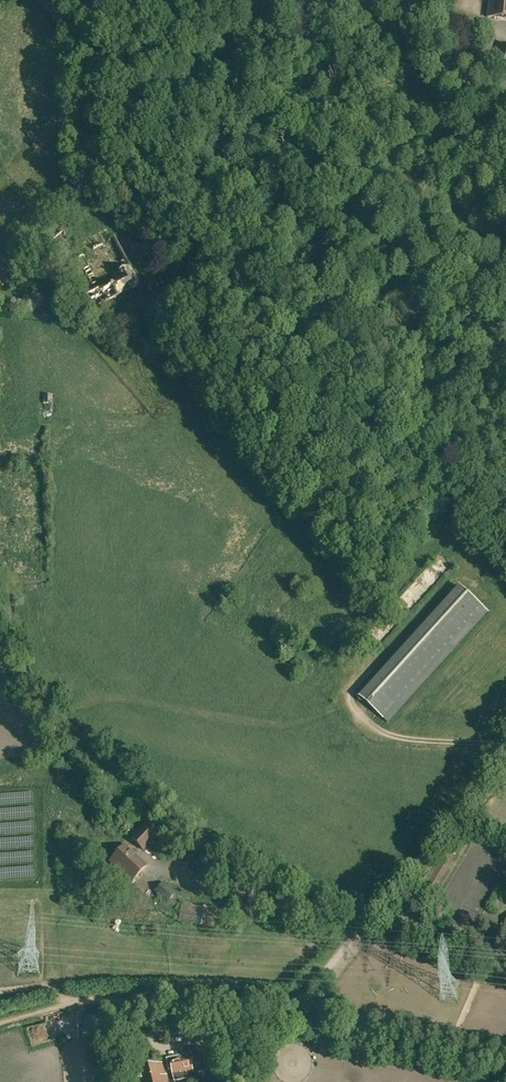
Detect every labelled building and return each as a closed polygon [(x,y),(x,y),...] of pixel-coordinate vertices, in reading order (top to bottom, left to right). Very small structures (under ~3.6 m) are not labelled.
[(332,5),(349,11),(353,0),(334,0),(332,5)] [(490,2),(488,17),(505,19),(505,4),(490,2)] [(502,43),(494,65),(505,69),(505,45),(502,43)] [(113,238),(77,258),(95,290),(86,295),(94,309),(139,284),(113,238)] [(160,275),(157,279),(144,292),(161,311),(178,294),(160,275)] [(42,395),(43,412),(53,412),(53,403),(54,403),(54,395),(42,395)] [(363,701),(388,723),(488,612),(458,586),(357,698),(362,702),(363,700),(363,701)] [(143,851),(159,833),(146,822),(130,838),(143,851)] [(148,866),(125,844),(109,861),(132,884),(148,866)] [(214,883),(223,863),(206,855),(196,873),(214,883)] [(167,904),(168,903),(176,893),(164,882),(154,892),(167,904)] [(181,903),(181,905),(178,922),(229,931),(232,912),(181,903)] [(493,937),(481,933),(476,948),(488,952),(493,937)] [(496,969),(502,972),(505,961),(505,959),(500,957),(496,969)] [(106,1030),(116,1029),(127,1028),(127,1026),(133,1025),(132,1017),(126,1017),(126,1013),(83,1015),(76,1015),(78,1040),(85,1039),(106,1038),(106,1030)] [(200,1037),(212,1039),(216,1021),(203,1019),(200,1037)] [(205,1051),(199,1075),(223,1080),(227,1055),(205,1051)] [(193,1072),(191,1063),(190,1057),(187,1058),(187,1056),(186,1054),(178,1056),(179,1059),(169,1062),(171,1070),(173,1077),(174,1081),(187,1078),(186,1074),(193,1072)] [(130,1081),(135,1080),(135,1081),(166,1081),(162,1063),(128,1071),(130,1081)]
